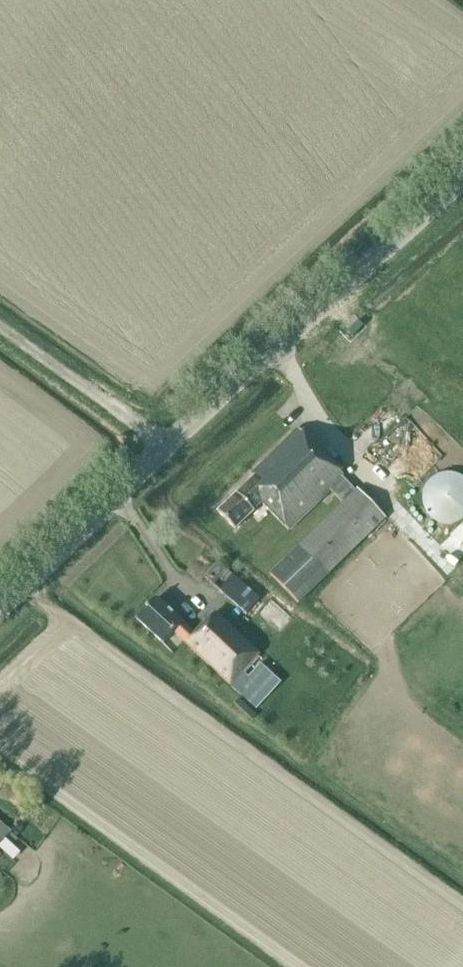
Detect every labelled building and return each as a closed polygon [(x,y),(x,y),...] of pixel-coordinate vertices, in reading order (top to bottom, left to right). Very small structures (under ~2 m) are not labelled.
[(391,404),(396,409),(402,403),(397,398),(391,404)] [(218,512),(234,529),(261,502),(288,529),(329,489),(342,503),(269,575),(297,604),(385,518),(299,429),(253,473),(255,475),(218,512)] [(462,515),(462,472),(461,469),(429,488),(450,523),(462,515)] [(265,604),(218,562),(204,578),(252,619),(265,604)] [(155,598),(136,619),(163,644),(174,633),(230,686),(243,672),(259,654),(213,611),(193,633),(155,598)] [(243,672),(230,686),(256,710),(281,683),(260,664),(249,677),(243,672)] [(10,832),(0,823),(0,843),(10,832)]
